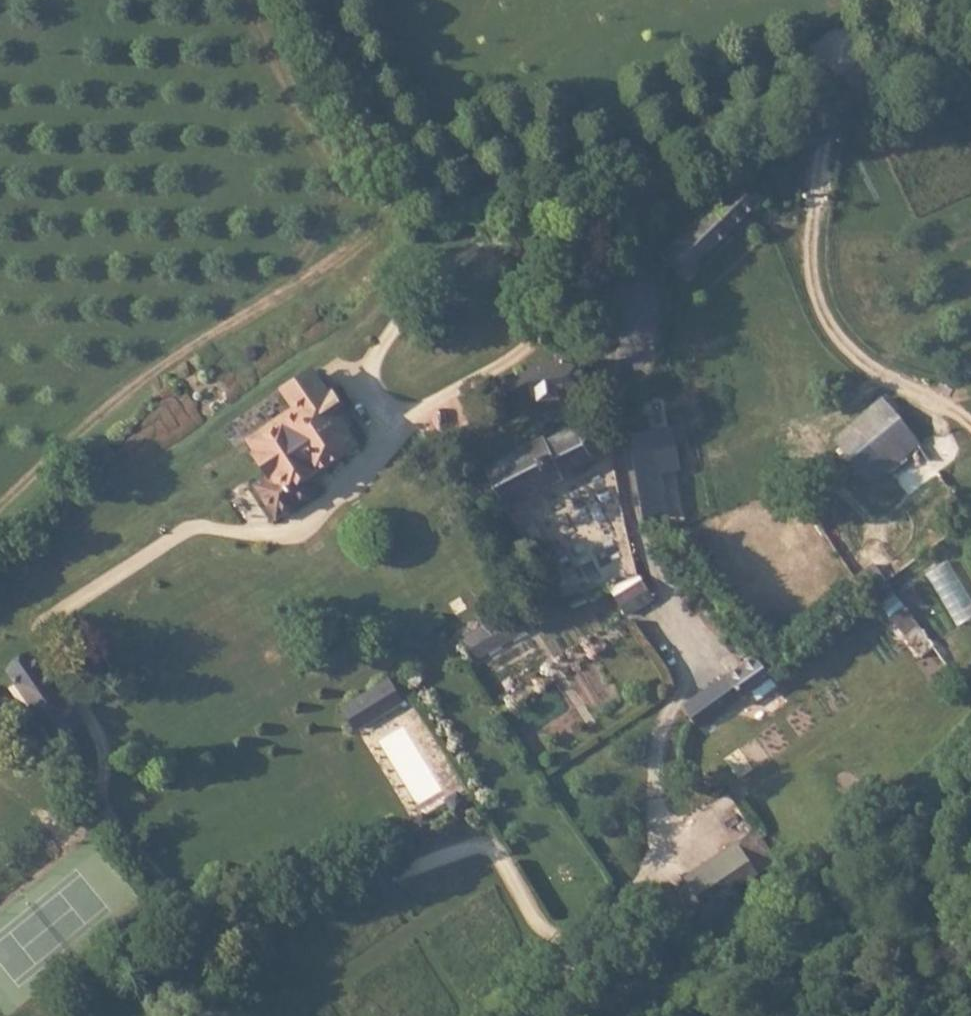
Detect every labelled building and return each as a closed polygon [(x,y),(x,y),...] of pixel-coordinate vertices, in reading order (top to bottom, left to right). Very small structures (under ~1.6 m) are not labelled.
[(230,425),(238,437),(261,473),(293,455),(314,438),(295,404),(299,400),(294,387),(283,392),(270,373),(248,388),(261,404),(230,425)] [(882,396),(830,434),(846,454),(863,442),(895,421),(897,416),(882,396)] [(629,438),(653,435),(650,419),(626,423),(625,424),(629,438)] [(914,453),(895,421),(863,442),(888,471),(914,453)] [(533,436),(480,465),(502,505),(558,475),(554,467),(584,454),(591,439),(584,429),(568,426),(538,443),(533,436)] [(639,476),(660,472),(653,435),(629,438),(639,476)] [(238,437),(223,447),(235,465),(218,480),(239,514),(273,489),(261,473),(238,437)] [(261,473),(273,489),(283,482),(282,476),(297,465),(293,455),(261,473)] [(639,476),(653,529),(659,529),(671,527),(660,472),(639,476)] [(653,599),(639,574),(608,591),(622,616),(653,599)] [(903,645),(916,636),(886,596),(871,607),(903,645)] [(453,649),(467,670),(534,627),(520,606),(492,624),(484,630),(453,649)] [(477,620),(484,630),(492,624),(486,615),(477,620)] [(11,669),(0,652),(0,676),(11,669)] [(777,682),(760,661),(698,705),(710,725),(777,682)] [(11,669),(0,676),(0,700),(9,714),(30,699),(11,669)] [(385,694),(398,714),(411,705),(399,685),(385,694)] [(385,694),(368,706),(381,725),(398,714),(385,694)] [(41,716),(30,699),(9,714),(20,731),(41,716)] [(368,706),(354,714),(366,734),(381,725),(368,706)] [(469,800),(461,805),(467,815),(475,810),(469,800)] [(435,821),(426,826),(433,836),(441,831),(435,821)] [(670,877),(688,903),(738,870),(717,838),(667,872),(670,877)] [(670,877),(661,883),(678,909),(688,903),(670,877)]
